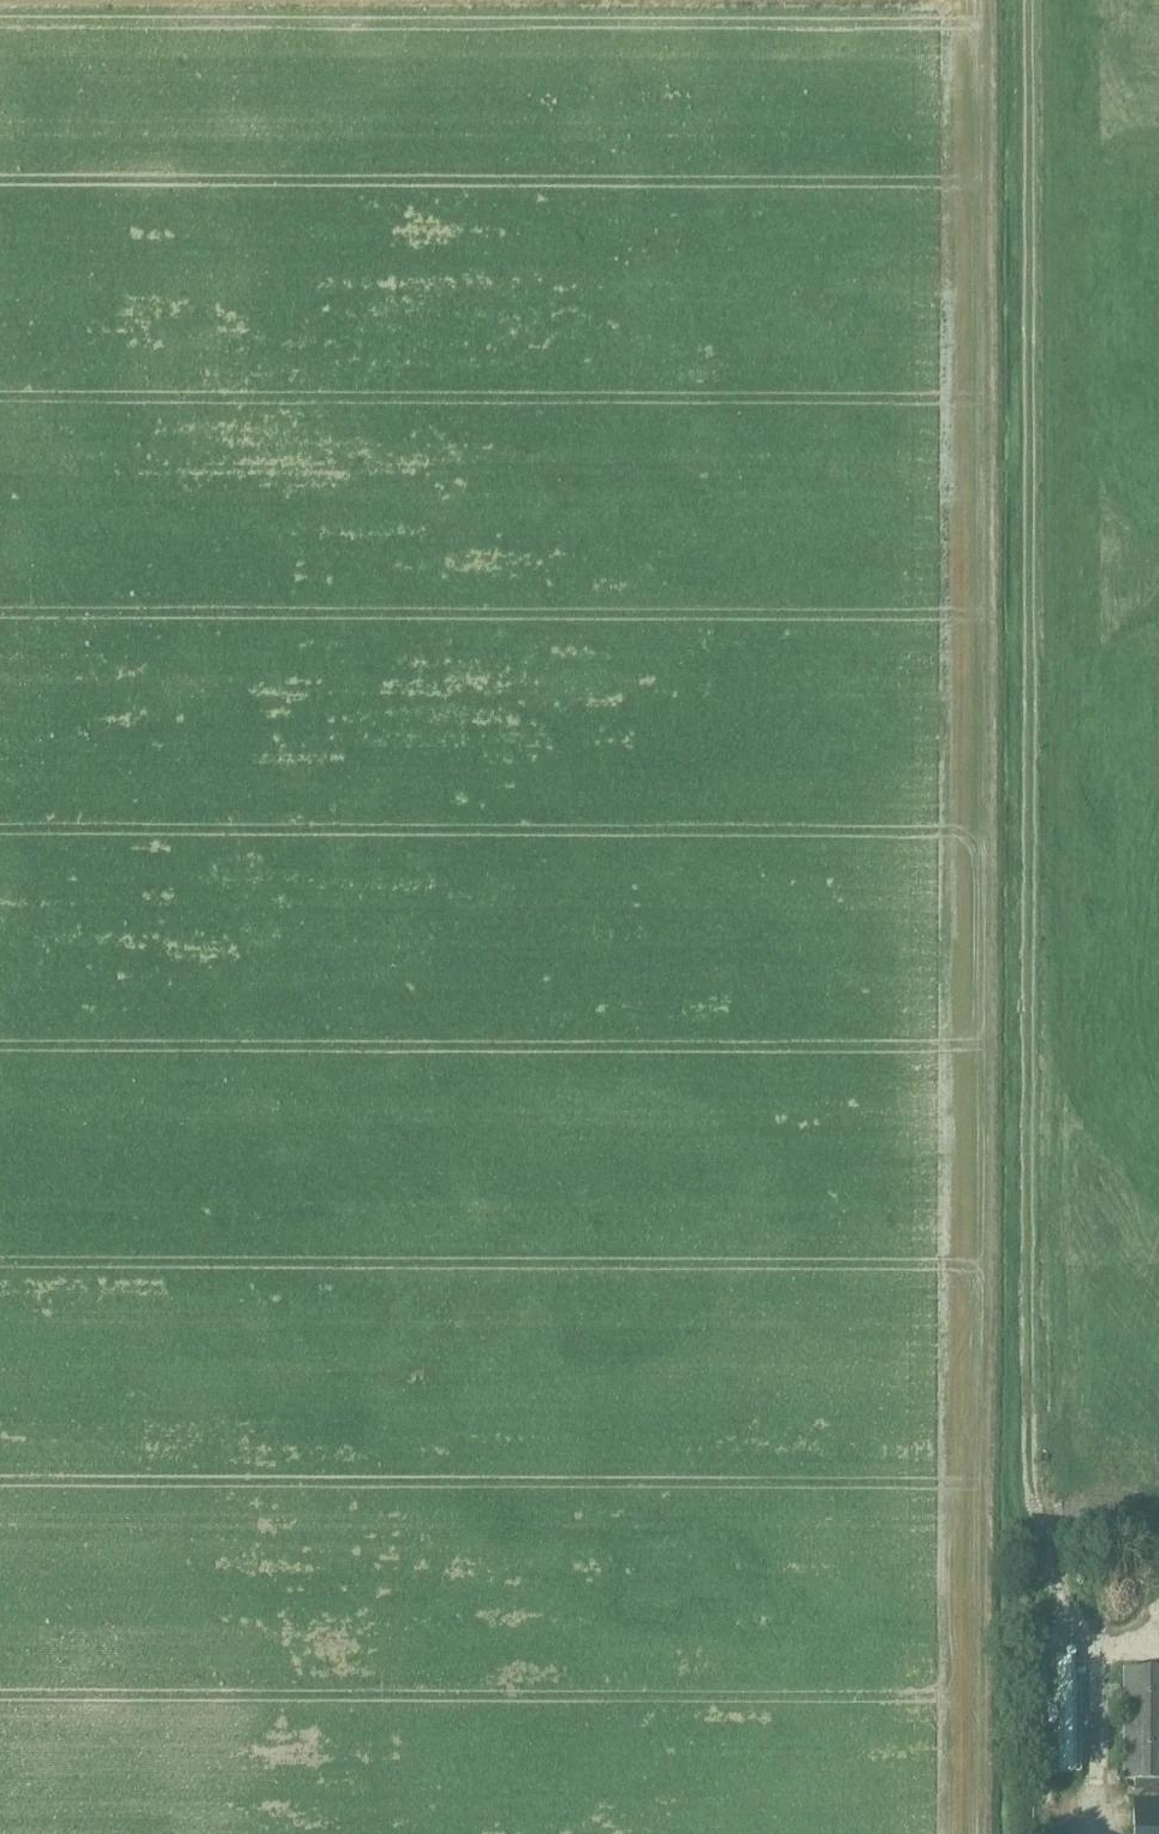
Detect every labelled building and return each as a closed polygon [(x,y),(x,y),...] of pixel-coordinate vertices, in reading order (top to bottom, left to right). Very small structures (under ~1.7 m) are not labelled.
[(1125,1671),(1125,1782),(1134,1782),(1134,1801),(1133,1833),(1158,1833),(1158,1671),(1125,1671)]
